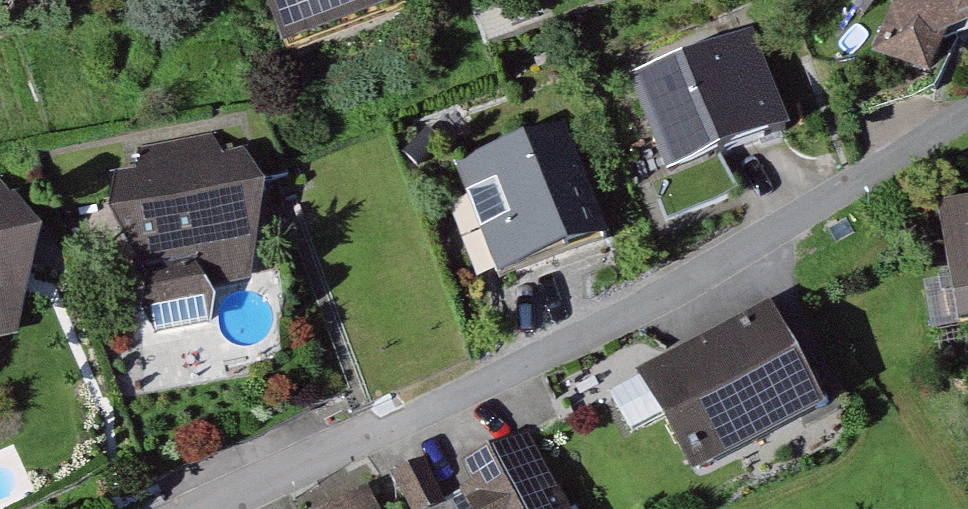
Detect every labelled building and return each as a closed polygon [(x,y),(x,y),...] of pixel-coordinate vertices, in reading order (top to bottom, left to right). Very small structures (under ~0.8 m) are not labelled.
[(284,53),(413,0),(262,0),(284,53)] [(914,47),(967,24),(967,0),(895,0),(914,47)] [(630,75),(665,172),(785,129),(749,31),(630,75)] [(557,120),(464,159),(514,278),(607,239),(557,120)] [(111,156),(109,210),(158,295),(244,278),(271,178),(228,132),(111,156)] [(18,336),(47,234),(4,189),(0,190),(0,339),(18,336)] [(967,339),(967,195),(936,201),(961,340),(967,339)] [(771,303),(641,373),(698,479),(828,409),(771,303)] [(484,508),(571,508),(532,429),(461,463),(484,508)] [(326,505),(327,508),(384,508),(377,487),(326,505)]
